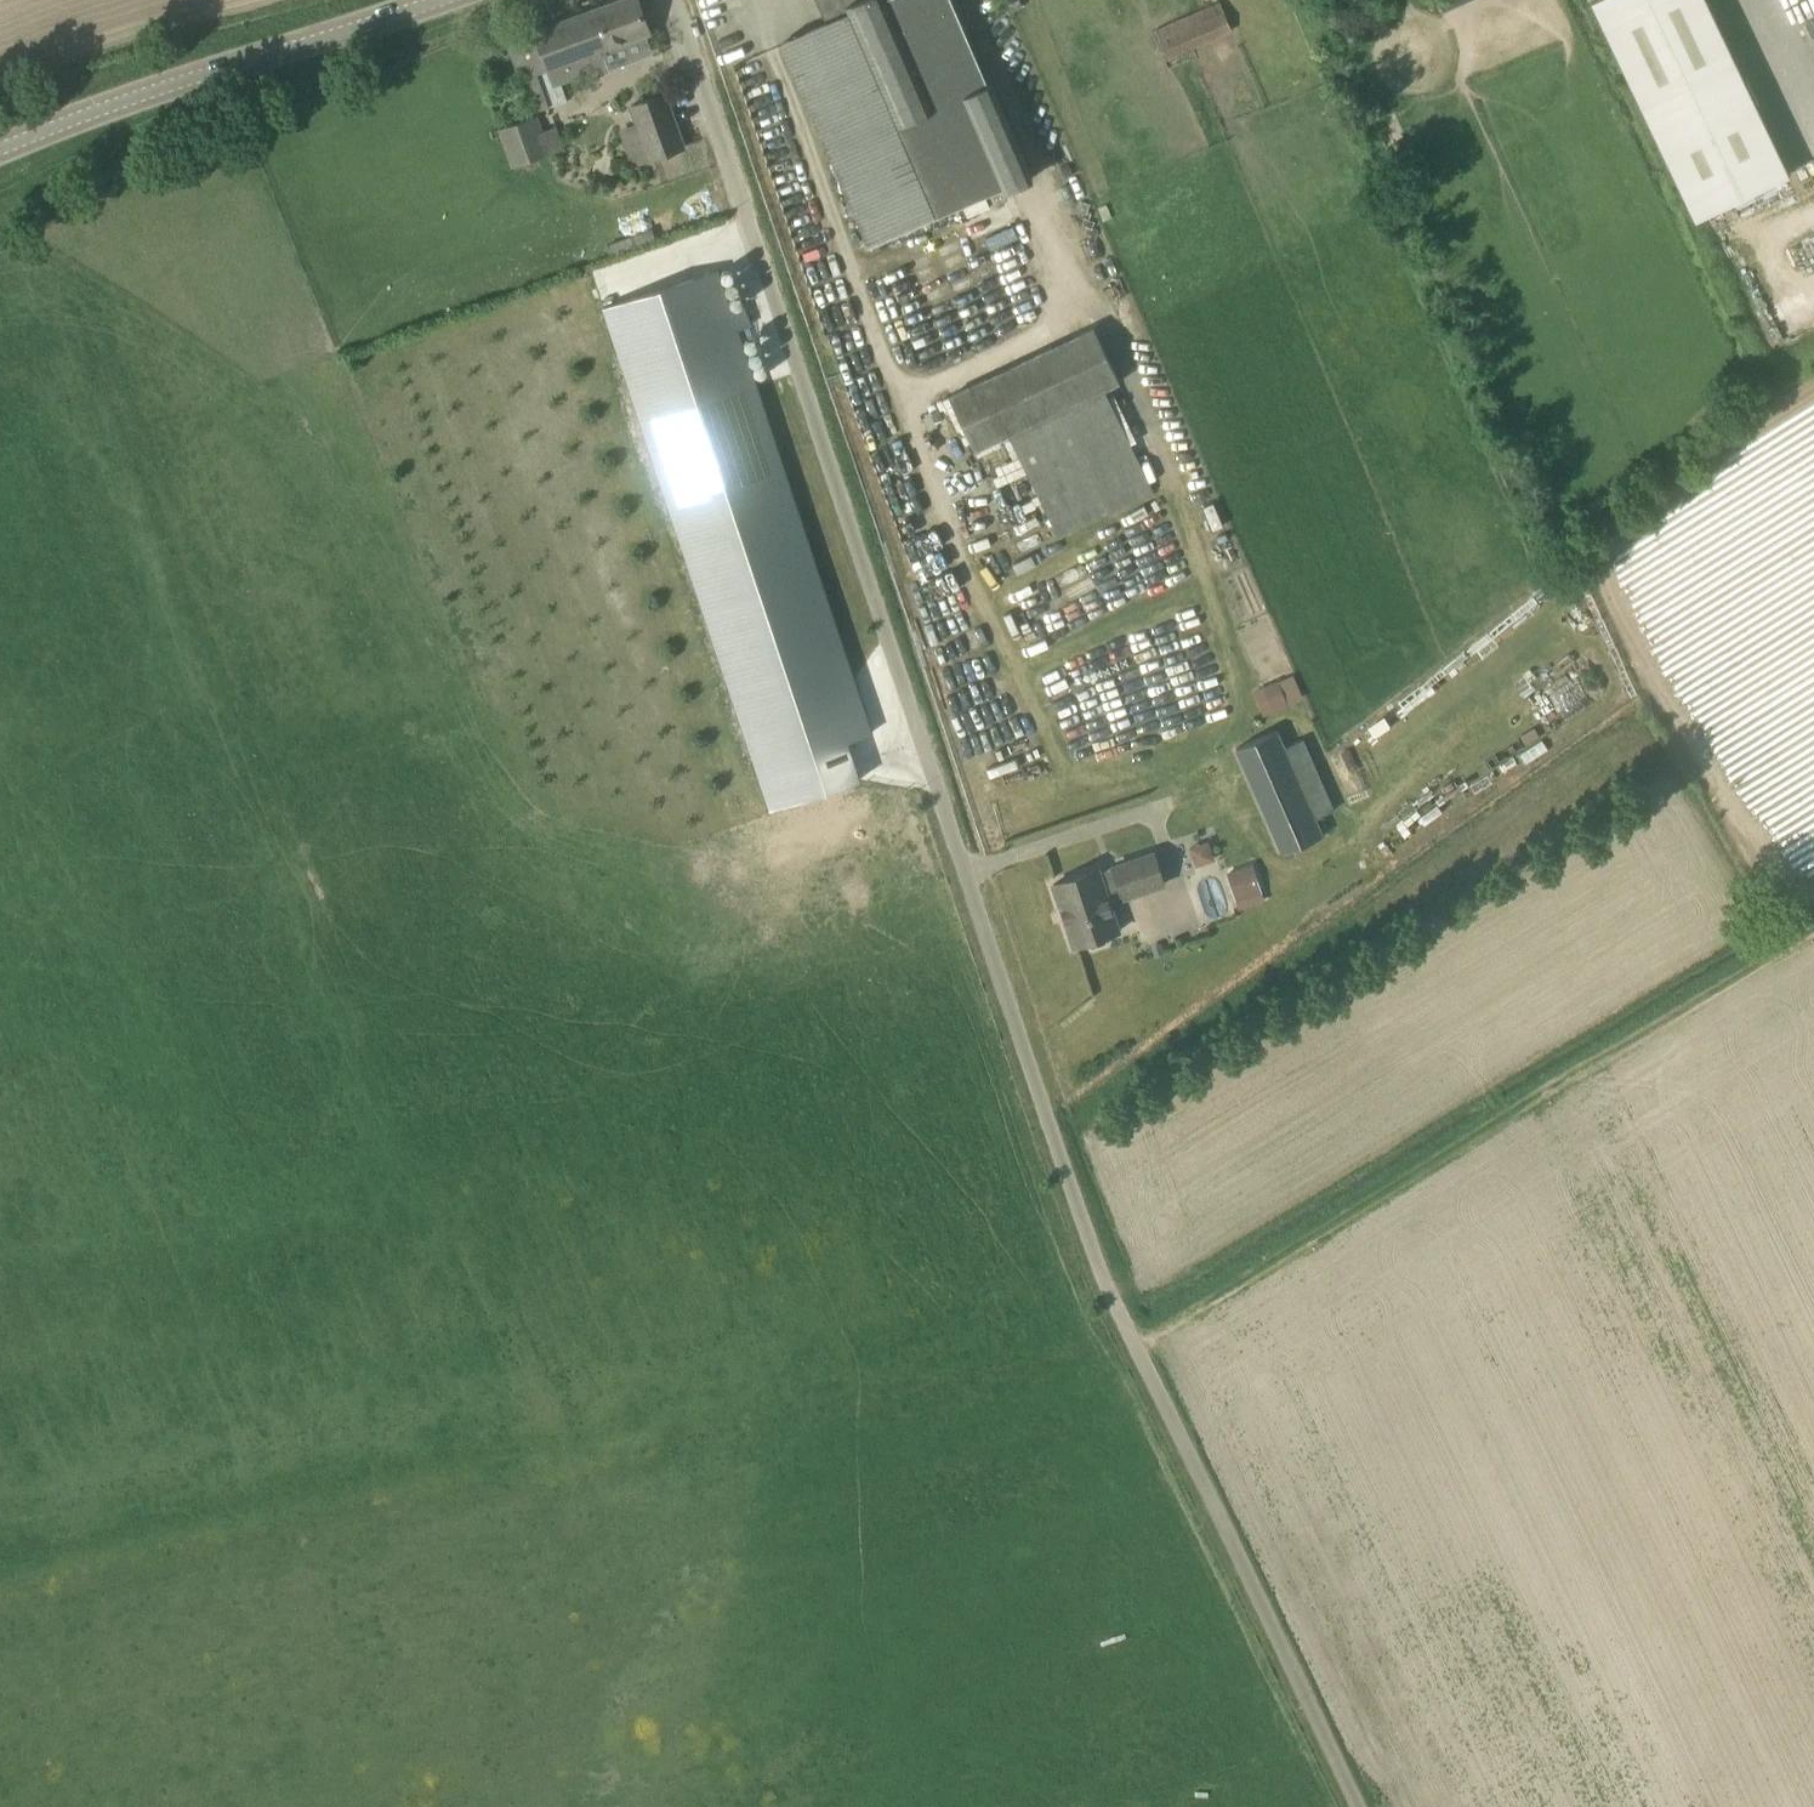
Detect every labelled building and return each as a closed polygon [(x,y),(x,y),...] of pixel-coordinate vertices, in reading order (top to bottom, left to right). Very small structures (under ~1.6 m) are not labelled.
[(614,66),(607,48),(650,32),(639,0),(618,0),(508,40),(534,112),(550,107),(538,73),(549,68),(556,88),(614,66)] [(826,24),(783,42),(870,245),(1003,187),(1005,191),(1034,179),(992,82),(986,85),(950,0),(816,0),(826,24)] [(1443,11),(1467,1),(1469,0),(1438,0),(1443,11)] [(1790,174),(1707,0),(1591,0),(1697,220),(1790,174)] [(1165,60),(1232,31),(1219,2),(1152,31),(1165,60)] [(647,159),(685,146),(666,93),(628,107),(634,124),(647,159)] [(543,130),(538,114),(499,128),(513,167),(552,153),(565,149),(557,125),(543,130)] [(599,311),(765,813),(854,784),(841,745),(864,737),(710,274),(599,311)] [(1147,479),(1106,390),(1120,383),(1094,328),(949,396),(974,450),(1009,434),(1050,523),(1147,479)] [(1252,689),(1262,714),(1303,697),(1292,672),(1252,689)] [(1236,748),(1283,852),(1323,834),(1315,817),(1332,809),(1302,741),(1285,749),(1276,730),(1236,748)] [(1208,836),(1187,843),(1194,865),(1216,858),(1208,836)] [(1166,886),(1155,850),(1109,865),(1110,868),(1101,871),(1100,868),(1053,883),(1074,946),(1121,931),(1111,900),(1121,897),(1122,900),(1166,886)] [(1225,873),(1235,902),(1262,892),(1252,863),(1225,873)]
